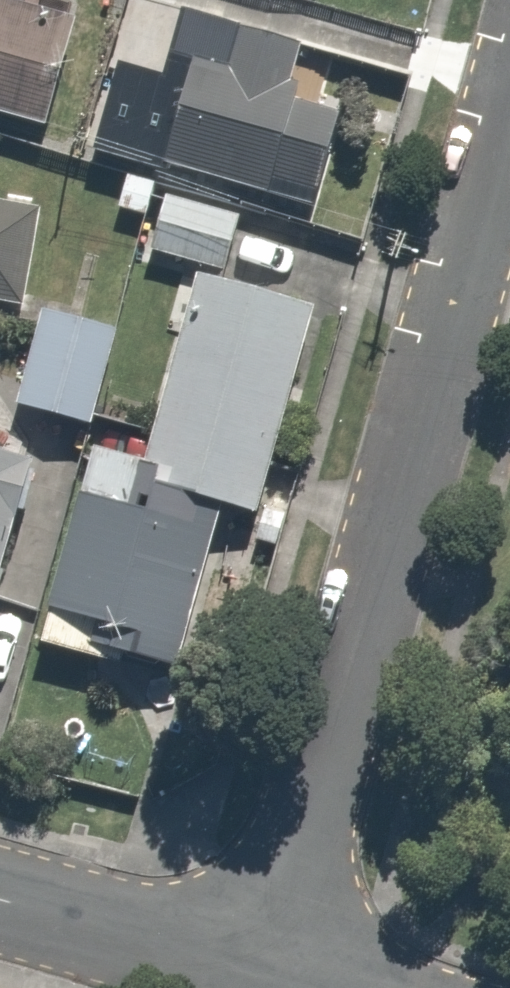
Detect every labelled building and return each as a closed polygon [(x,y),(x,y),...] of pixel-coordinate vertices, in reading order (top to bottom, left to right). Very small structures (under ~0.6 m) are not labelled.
[(44,0),(0,0),(0,105),(42,115),(69,6),(44,0)] [(168,0),(113,0),(96,63),(170,83),(151,155),(309,199),(334,110),(273,93),(290,34),(168,0)] [(157,186),(140,249),(186,262),(233,275),(251,212),(157,186)] [(17,304),(39,203),(0,195),(0,301),(17,304)] [(97,424),(85,421),(26,629),(171,670),(219,498),(252,507),(311,297),(233,275),(186,262),(137,435),(97,424)] [(27,296),(0,391),(0,397),(85,421),(97,424),(126,324),(27,296)] [(0,440),(0,526),(24,448),(0,440)]
